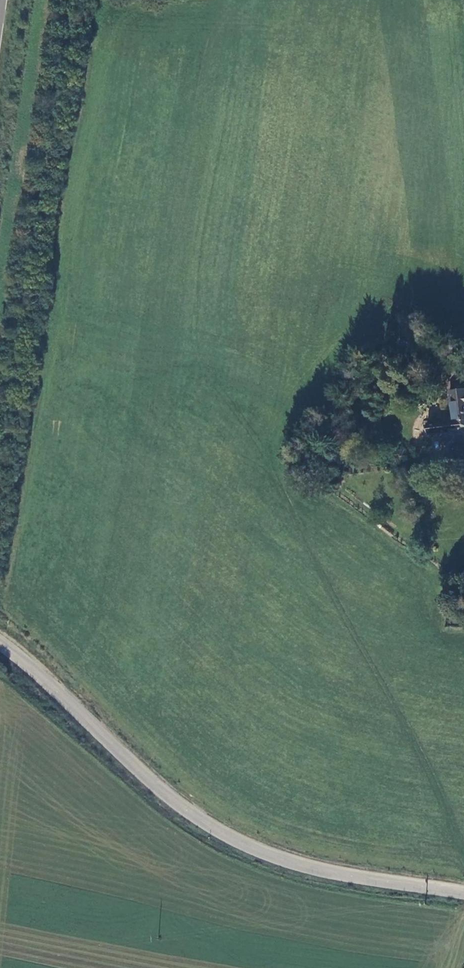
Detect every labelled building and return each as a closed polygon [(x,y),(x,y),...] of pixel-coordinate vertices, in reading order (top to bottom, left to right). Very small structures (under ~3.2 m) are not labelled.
[(377,363),(384,367),(390,354),(384,351),(377,363)] [(451,392),(454,422),(429,425),(430,435),(463,432),(463,390),(451,392)]
